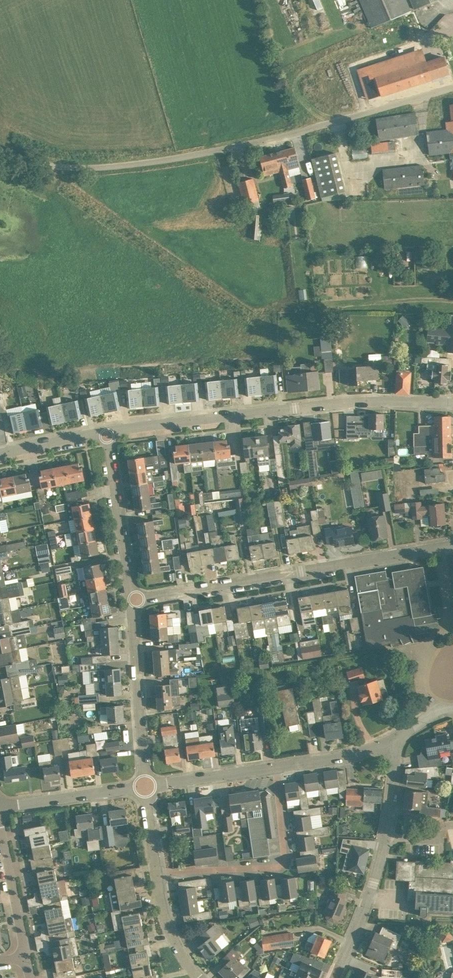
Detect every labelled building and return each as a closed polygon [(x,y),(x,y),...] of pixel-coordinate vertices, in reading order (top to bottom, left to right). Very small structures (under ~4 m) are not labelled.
[(372,28),(411,12),(406,0),(360,0),(372,28)] [(415,9),(436,0),(412,0),(415,9)] [(418,55),(364,73),(372,98),(449,73),(444,57),(427,62),(426,60),(420,62),(418,55)] [(379,140),(420,134),(416,111),(376,117),(379,140)] [(372,150),(396,149),(395,141),(372,142),(372,150)] [(300,166),(295,147),(276,152),(280,171),(284,188),(292,186),(288,169),(300,166)] [(322,196),(346,190),(337,151),(312,157),(322,196)] [(280,171),(276,152),(260,156),(264,175),(280,171)] [(423,165),(383,167),(385,187),(425,185),(423,165)] [(305,200),(316,198),(311,177),(303,179),(306,192),(304,193),(303,196),(304,197),(305,200)] [(253,178),(238,182),(244,204),(246,203),(248,210),(260,207),(253,178)] [(273,195),(274,202),(285,201),(283,193),(273,195)] [(393,215),(381,218),(381,228),(393,228),(393,215)] [(367,255),(356,256),(357,267),(368,266),(367,255)] [(403,324),(408,319),(403,315),(398,320),(403,324)] [(446,351),(452,351),(452,327),(450,327),(450,329),(429,327),(429,322),(423,321),(423,327),(428,328),(427,342),(447,344),(446,351)] [(334,355),(332,338),(323,339),(324,359),(332,358),(332,355),(334,355)] [(436,363),(437,357),(422,356),(422,357),(416,356),(415,362),(427,363),(427,369),(433,369),(432,378),(435,378),(435,382),(447,383),(447,379),(451,379),(451,370),(448,370),(449,364),(436,363)] [(333,371),(332,358),(324,359),(325,372),(333,371)] [(276,371),(282,370),(281,364),(280,364),(280,362),(272,363),(272,366),(274,366),(274,371),(276,371)] [(378,379),(378,365),(357,366),(357,369),(349,369),(349,385),(358,385),(358,380),(378,379)] [(289,375),(288,375),(290,391),(296,390),(297,391),(300,391),(301,390),(319,388),(317,370),(301,372),(301,367),(288,368),(289,375)] [(398,370),(397,383),(396,393),(409,394),(411,371),(398,370)] [(278,392),(277,382),(276,374),(262,376),(264,394),(278,392)] [(249,395),(264,394),(262,376),(247,378),(249,395)] [(239,396),(237,378),(221,380),(223,398),(239,396)] [(110,387),(100,389),(101,395),(105,412),(120,409),(118,398),(116,389),(121,388),(120,380),(114,381),(109,382),(110,387)] [(127,380),(120,380),(121,388),(128,387),(127,380)] [(207,399),(223,398),(221,380),(208,381),(208,388),(206,388),(207,399)] [(199,400),(197,383),(182,385),(183,402),(199,400)] [(168,403),(183,402),(182,385),(166,386),(168,403)] [(160,404),(158,386),(142,388),(144,406),(160,404)] [(128,407),(144,406),(142,388),(127,390),(127,397),(128,407)] [(101,395),(100,395),(92,397),(88,398),(86,398),(89,416),(105,412),(101,395)] [(82,417),(78,400),(62,403),(66,421),(82,417)] [(36,403),(22,406),(27,429),(43,426),(39,408),(37,409),(36,403)] [(51,424),(66,421),(62,403),(54,405),(49,406),(47,407),(48,414),(51,424)] [(12,433),(27,429),(22,406),(22,405),(6,409),(7,413),(8,415),(10,426),(12,433)] [(369,413),(369,416),(369,428),(373,428),(384,429),(384,413),(369,413)] [(434,416),(435,425),(435,432),(419,433),(414,433),(414,445),(435,445),(435,438),(451,437),(450,416),(434,416)] [(312,423),(312,426),(313,436),(307,437),(307,441),(322,440),(322,442),(330,441),(330,439),(332,438),(331,430),(330,420),(312,423)] [(301,441),(301,434),(299,424),(290,425),(291,427),(279,429),(281,443),(290,442),(290,447),(301,446),(301,441)] [(271,471),(277,470),(276,463),(276,458),(270,459),(267,435),(255,436),(257,456),(258,465),(270,464),(271,471)] [(243,437),(244,447),(246,458),(257,456),(255,436),(243,437)] [(428,457),(441,457),(451,457),(451,437),(435,438),(435,445),(414,445),(414,454),(428,454),(428,457)] [(236,453),(231,454),(230,444),(227,444),(227,439),(214,441),(216,458),(218,469),(230,467),(230,470),(238,469),(236,453)] [(216,458),(214,441),(201,442),(203,460),(216,458)] [(203,460),(201,442),(189,444),(192,471),(204,470),(203,460)] [(185,472),(192,471),(189,444),(169,446),(170,461),(175,460),(176,463),(184,462),(185,472)] [(167,467),(165,453),(158,454),(160,468),(167,467)] [(330,454),(332,466),(339,465),(338,453),(330,454)] [(130,472),(152,468),(152,469),(156,469),(154,455),(128,459),(130,472)] [(66,465),(70,482),(85,479),(82,467),(80,467),(79,463),(66,465)] [(284,463),(276,463),(277,470),(279,483),(286,482),(284,463)] [(66,465),(54,468),(58,485),(70,482),(66,465)] [(440,467),(430,468),(424,469),(425,474),(426,482),(445,480),(444,472),(441,473),(440,467)] [(40,475),(42,488),(44,488),(58,485),(54,468),(41,470),(42,475),(40,475)] [(153,477),(152,469),(152,468),(130,472),(132,485),(147,482),(152,482),(154,482),(164,480),(163,475),(153,477)] [(178,469),(171,470),(172,477),(173,477),(174,484),(179,483),(178,469)] [(353,485),(361,484),(358,470),(350,471),(353,485)] [(26,473),(13,476),(17,494),(32,490),(29,477),(27,478),(26,473)] [(5,511),(2,496),(17,494),(13,476),(1,478),(2,483),(0,483),(0,512),(5,511)] [(290,489),(313,485),(312,477),(289,481),(290,489)] [(132,485),(134,498),(149,495),(147,482),(132,485)] [(421,496),(439,494),(438,487),(420,489),(421,496)] [(73,499),(78,497),(88,495),(87,489),(71,492),(73,499)] [(208,499),(207,492),(203,493),(203,490),(195,491),(196,504),(203,503),(203,500),(208,499)] [(383,511),(390,510),(391,510),(388,492),(378,494),(381,511),(383,511)] [(38,495),(39,501),(41,508),(46,507),(44,500),(47,500),(45,494),(38,495)] [(136,510),(161,507),(161,502),(151,503),(149,495),(134,498),(136,510)] [(363,496),(354,498),(355,507),(364,505),(363,496)] [(245,510),(244,505),(243,498),(236,499),(239,521),(246,520),(245,510)] [(211,542),(212,548),(215,562),(221,561),(222,563),(227,563),(227,560),(225,545),(223,534),(216,535),(213,519),(219,518),(218,509),(227,507),(227,500),(205,503),(210,532),(209,532),(211,542)] [(280,500),(274,501),(276,513),(283,512),(280,500)] [(272,528),(278,527),(276,513),(274,501),(267,503),(272,528)] [(420,501),(411,502),(412,512),(412,518),(422,518),(422,515),(428,514),(429,525),(446,523),(444,503),(427,504),(427,505),(421,506),(420,501)] [(74,506),(74,502),(66,503),(67,510),(69,520),(74,519),(92,515),(89,503),(74,506)] [(177,517),(186,515),(184,505),(183,505),(182,503),(179,502),(175,504),(177,517)] [(395,511),(412,510),(411,502),(406,502),(403,502),(403,503),(394,504),(395,511)] [(188,514),(196,513),(195,504),(187,505),(188,514)] [(320,524),(320,523),(318,511),(317,511),(317,509),(311,510),(313,520),(311,521),(314,534),(321,533),(320,524)] [(318,511),(320,523),(326,522),(324,510),(318,511)] [(283,512),(276,513),(278,527),(286,525),(283,512)] [(92,515),(74,519),(77,531),(94,528),(92,515)] [(368,518),(372,539),(388,537),(384,515),(368,518)] [(139,535),(156,533),(155,525),(164,524),(163,519),(138,522),(139,535)] [(297,527),(297,529),(301,551),(314,549),(310,524),(309,524),(309,525),(297,527)] [(342,525),(325,528),(326,533),(327,543),(335,542),(335,544),(340,543),(340,545),(354,542),(352,526),(343,528),(342,525)] [(77,531),(71,532),(73,545),(79,544),(97,541),(94,528),(77,531)] [(290,528),(285,529),(289,554),(301,551),(297,529),(290,530),(290,528)] [(190,567),(202,565),(200,550),(192,551),(191,541),(188,542),(186,530),(179,531),(182,550),(187,549),(188,557),(190,567)] [(273,531),(260,533),(264,558),(277,556),(273,531)] [(156,533),(139,535),(141,548),(157,546),(156,533)] [(225,545),(227,560),(240,558),(235,533),(234,533),(234,534),(230,534),(232,544),(225,545)] [(264,558),(260,533),(248,535),(252,560),(264,558)] [(59,547),(56,535),(49,536),(52,549),(59,547)] [(7,551),(7,550),(26,546),(25,541),(0,546),(0,552),(7,551)] [(79,544),(81,556),(99,553),(97,541),(79,544)] [(42,555),(50,554),(48,543),(47,543),(40,545),(42,555)] [(157,546),(141,548),(143,561),(159,558),(157,546)] [(212,548),(200,550),(202,565),(215,562),(212,548)] [(7,551),(0,552),(0,572),(3,572),(1,559),(8,558),(7,551)] [(182,568),(181,558),(180,556),(173,557),(175,569),(182,568)] [(160,566),(159,558),(143,561),(145,574),(161,571),(171,570),(170,565),(160,566)] [(40,564),(41,568),(44,567),(45,572),(51,570),(49,562),(40,564)] [(80,580),(82,580),(82,579),(104,575),(101,563),(83,566),(83,568),(78,569),(80,580)] [(57,575),(72,572),(71,565),(55,568),(57,575)] [(426,582),(423,566),(392,571),(394,580),(388,581),(386,570),(355,575),(367,647),(391,643),(392,646),(393,646),(402,641),(403,645),(404,644),(412,639),(414,643),(414,642),(428,636),(428,632),(440,630),(437,618),(441,617),(438,617),(437,613),(431,614),(426,582)] [(28,580),(6,584),(3,572),(0,572),(0,586),(2,586),(3,592),(23,588),(29,587),(28,580)] [(82,593),(106,588),(104,575),(82,579),(82,580),(84,587),(81,587),(82,593)] [(58,584),(60,597),(68,595),(65,583),(58,584)] [(24,594),(23,588),(3,592),(4,598),(0,599),(0,612),(4,611),(11,610),(10,601),(9,598),(24,594)] [(84,606),(91,604),(108,601),(106,588),(82,593),(84,606)] [(335,591),(339,612),(340,615),(352,613),(348,588),(335,591)] [(328,623),(329,630),(330,630),(330,632),(335,631),(332,613),(339,612),(335,591),(323,593),(328,623)] [(322,615),(324,624),(328,623),(323,593),(311,595),(315,617),(322,615)] [(298,597),(301,612),(304,625),(316,623),(315,617),(311,595),(298,597)] [(287,599),(274,601),(278,626),(286,625),(291,624),(287,599)] [(111,613),(108,601),(91,604),(93,617),(111,613)] [(267,635),(272,663),(291,660),(291,656),(288,654),(283,654),(282,650),(278,651),(278,648),(273,649),(270,634),(271,633),(272,636),(278,635),(278,632),(279,632),(278,626),(274,601),(262,603),(267,635)] [(262,603),(249,605),(252,620),(253,620),(256,638),(267,635),(262,603)] [(249,605),(237,607),(240,622),(233,623),(237,644),(243,643),(242,637),(249,636),(246,621),(252,620),(249,605)] [(229,630),(226,615),(225,606),(212,608),(214,623),(216,631),(224,630),(224,631),(229,630)] [(199,610),(200,612),(202,627),(196,628),(199,641),(205,640),(204,636),(210,635),(210,634),(208,624),(214,623),(212,608),(199,610)] [(9,624),(10,630),(30,626),(29,620),(14,623),(11,610),(4,611),(0,612),(0,626),(9,624)] [(189,624),(196,624),(194,611),(187,611),(188,624),(189,624)] [(173,618),(177,617),(176,612),(150,614),(151,627),(168,626),(173,625),(173,618)] [(360,628),(358,617),(352,618),(350,618),(352,631),(358,630),(360,628)] [(91,623),(85,624),(86,631),(100,628),(100,629),(101,635),(87,636),(88,641),(92,641),(118,639),(117,626),(95,628),(93,623),(91,623)] [(30,626),(10,630),(11,636),(0,638),(0,652),(26,647),(24,634),(32,633),(30,626)] [(178,633),(168,634),(168,626),(151,627),(152,640),(178,638),(178,633)] [(291,642),(300,640),(298,632),(290,633),(291,642)] [(198,634),(190,635),(191,643),(199,642),(199,641),(198,634)] [(232,650),(237,650),(236,645),(237,644),(235,635),(228,636),(230,646),(231,646),(232,650)] [(320,649),(319,643),(319,638),(306,640),(301,641),(300,641),(302,652),(303,659),(322,655),(320,649)] [(93,663),(97,662),(111,661),(111,653),(119,652),(118,639),(92,641),(92,647),(95,647),(96,654),(102,653),(102,654),(110,653),(110,655),(99,656),(93,656),(93,660),(93,663)] [(53,653),(66,651),(65,640),(51,642),(53,653)] [(303,659),(302,652),(300,641),(296,642),(295,642),(298,660),(303,659)] [(179,648),(197,647),(198,653),(196,656),(185,657),(185,660),(202,659),(199,642),(191,643),(179,643),(179,648)] [(17,669),(38,665),(36,658),(29,660),(26,647),(0,652),(0,666),(16,663),(17,669)] [(175,661),(177,661),(176,648),(153,650),(154,662),(169,661),(175,661)] [(260,668),(269,667),(268,658),(259,659),(260,668)] [(178,668),(170,669),(169,661),(154,662),(155,675),(178,673),(178,668)] [(92,670),(93,683),(121,681),(120,668),(97,670),(97,662),(93,663),(80,664),(81,671),(92,670)] [(218,664),(213,668),(217,672),(222,668),(218,664)] [(22,688),(21,688),(26,687),(24,674),(39,672),(38,665),(17,669),(18,674),(0,678),(0,692),(22,688)] [(347,669),(350,681),(366,678),(363,666),(347,669)] [(68,684),(68,674),(58,675),(58,677),(59,684),(68,684)] [(156,685),(157,697),(173,696),(180,696),(180,695),(178,678),(170,679),(170,684),(156,685)] [(376,680),(367,683),(359,685),(362,695),(361,695),(362,699),(363,699),(364,704),(387,697),(388,695),(386,688),(384,687),(379,689),(376,680)] [(122,694),(121,681),(93,683),(86,684),(87,694),(78,695),(79,696),(79,704),(103,702),(103,695),(112,694),(122,694)] [(279,709),(283,708),(287,726),(300,723),(293,687),(286,689),(285,684),(277,686),(278,691),(275,691),(279,709)] [(22,688),(0,692),(0,706),(16,703),(15,701),(22,700),(23,708),(37,705),(36,697),(24,699),(22,688)] [(230,706),(235,705),(235,703),(233,696),(233,692),(224,693),(220,694),(213,695),(212,695),(214,707),(214,708),(216,707),(230,706)] [(158,709),(181,708),(180,696),(173,696),(157,697),(158,709)] [(324,722),(324,724),(326,734),(327,738),(343,736),(341,721),(340,721),(339,713),(331,714),(323,716),(322,710),(320,698),(313,699),(315,710),(316,723),(324,722)] [(109,722),(114,721),(124,721),(123,705),(101,706),(101,714),(108,713),(109,722)] [(258,707),(262,733),(270,731),(266,706),(258,707)] [(316,723),(315,710),(306,712),(309,725),(316,723)] [(246,741),(243,741),(244,750),(262,748),(260,731),(259,732),(258,724),(257,718),(241,720),(243,734),(245,734),(246,741)] [(7,726),(0,727),(0,743),(11,741),(11,742),(20,740),(19,734),(17,724),(16,724),(16,723),(7,725),(7,726)] [(231,731),(230,724),(229,724),(219,725),(218,725),(219,728),(218,728),(220,739),(222,754),(235,752),(237,752),(235,737),(235,738),(234,731),(231,731)] [(58,725),(51,726),(52,739),(60,738),(58,725)] [(176,725),(172,726),(162,727),(167,762),(181,760),(176,725)] [(420,755),(422,767),(436,765),(442,764),(440,751),(451,749),(450,740),(448,740),(446,733),(436,735),(436,737),(425,739),(427,746),(424,747),(424,754),(420,755)] [(213,734),(201,736),(199,736),(202,757),(216,755),(213,734)] [(34,735),(21,737),(23,748),(36,745),(34,735)] [(199,736),(186,738),(189,759),(202,757),(199,736)] [(60,739),(62,750),(63,754),(62,750),(70,749),(68,737),(60,738),(60,739)] [(63,754),(62,750),(60,739),(53,740),(55,755),(63,754)] [(119,741),(106,743),(107,750),(97,751),(98,756),(98,761),(102,761),(103,772),(119,769),(117,757),(116,749),(120,749),(119,741)] [(92,749),(80,751),(84,774),(95,773),(93,757),(98,756),(97,751),(96,742),(91,743),(92,749)] [(84,774),(80,751),(68,752),(72,776),(84,774)] [(4,756),(0,757),(0,762),(1,770),(4,770),(6,781),(27,778),(25,766),(13,768),(11,755),(4,756)] [(40,769),(44,768),(46,780),(61,778),(59,764),(52,765),(51,760),(39,762),(40,769)] [(438,765),(436,766),(436,765),(422,767),(406,768),(405,776),(408,776),(406,785),(426,787),(427,779),(431,778),(431,776),(439,776),(438,765)] [(324,772),(327,788),(339,786),(340,798),(346,797),(346,805),(347,805),(348,788),(347,788),(344,769),(337,770),(337,769),(324,771),(324,772)] [(305,781),(306,791),(319,789),(321,800),(328,799),(327,793),(327,788),(324,772),(317,773),(317,772),(304,774),(305,781)] [(61,779),(44,780),(44,788),(61,787),(61,779)] [(287,800),(297,798),(300,798),(302,809),(309,808),(308,797),(307,797),(306,791),(305,781),(298,782),(298,781),(285,783),(287,800)] [(364,789),(348,788),(347,805),(364,806),(364,810),(374,811),(375,802),(381,802),(382,788),(365,787),(364,789)] [(259,789),(244,792),(249,826),(251,840),(268,837),(268,838),(276,837),(270,797),(272,794),(267,791),(264,796),(262,794),(259,795),(259,789)] [(428,791),(423,791),(416,790),(406,789),(404,807),(420,809),(419,814),(440,816),(441,807),(427,806),(428,791)] [(242,827),(249,826),(244,792),(230,794),(232,812),(240,811),(242,827)] [(195,799),(197,814),(198,814),(199,818),(191,819),(192,822),(194,830),(193,831),(193,836),(203,835),(201,826),(206,826),(204,813),(214,812),(212,796),(195,799)] [(171,816),(172,825),(176,824),(177,833),(193,831),(194,830),(192,822),(189,823),(186,800),(169,802),(171,816)] [(297,831),(312,828),(311,815),(321,814),(321,807),(309,808),(302,809),(294,810),(295,817),(294,817),(296,831),(297,831)] [(112,824),(101,825),(103,839),(101,839),(102,846),(116,844),(114,835),(119,834),(129,833),(127,822),(128,822),(126,809),(110,811),(112,824)] [(101,839),(103,839),(101,825),(94,826),(92,813),(77,815),(79,828),(75,828),(76,836),(78,837),(79,837),(94,835),(94,840),(101,839)] [(214,815),(215,831),(223,831),(222,814),(214,815)] [(222,817),(224,832),(233,831),(231,816),(222,817)] [(31,840),(32,847),(50,843),(46,824),(24,828),(27,841),(31,840)] [(297,831),(298,837),(297,837),(299,851),(311,849),(315,848),(314,835),(329,833),(328,826),(322,827),(312,828),(297,831)] [(60,830),(60,840),(69,839),(68,829),(60,830)] [(194,850),(196,864),(218,861),(216,847),(201,849),(199,836),(193,837),(195,850),(194,850)] [(253,851),(254,857),(270,854),(268,838),(268,837),(251,840),(252,847),(253,851)] [(370,848),(353,844),(353,845),(350,845),(351,839),(343,838),(340,851),(351,854),(347,870),(364,874),(370,848)] [(53,862),(50,843),(32,847),(33,853),(30,854),(32,866),(53,862)] [(323,854),(337,852),(336,845),(322,847),(323,854)] [(234,860),(234,859),(232,846),(225,847),(227,861),(234,860)] [(311,849),(312,855),(297,858),(299,871),(318,869),(317,860),(320,860),(318,848),(315,848),(311,849)] [(421,913),(422,916),(425,916),(426,916),(426,915),(427,915),(427,914),(428,911),(452,913),(452,859),(451,859),(450,866),(425,864),(425,861),(416,860),(416,861),(397,860),(396,879),(409,880),(409,889),(412,889),(411,899),(418,899),(418,906),(421,906),(421,913)] [(39,878),(40,884),(57,881),(54,868),(55,868),(53,862),(32,866),(34,875),(35,878),(35,879),(39,878)] [(113,871),(117,890),(135,887),(134,881),(137,880),(135,867),(113,871)] [(284,894),(277,895),(277,897),(278,902),(279,910),(279,911),(287,911),(285,901),(290,900),(289,898),(298,896),(295,876),(281,878),(284,894)] [(196,887),(197,886),(207,885),(206,877),(179,881),(180,888),(179,889),(181,902),(198,899),(196,887)] [(260,905),(270,903),(269,898),(277,897),(277,895),(275,877),(261,879),(263,895),(259,895),(260,905)] [(241,881),(241,885),(243,896),(238,897),(240,906),(250,905),(249,900),(257,899),(254,879),(241,881)] [(220,882),(221,886),(222,897),(218,898),(219,907),(230,906),(229,901),(237,900),(234,880),(220,882)] [(61,899),(61,900),(68,899),(67,892),(60,894),(58,881),(57,881),(40,884),(41,891),(37,891),(37,892),(38,892),(38,895),(40,904),(61,899)] [(136,893),(135,887),(117,890),(109,892),(113,910),(120,909),(142,905),(140,893),(136,893)] [(349,893),(355,895),(358,889),(352,887),(349,893)] [(326,916),(327,919),(334,922),(337,920),(338,918),(341,919),(345,910),(343,910),(347,900),(344,899),(346,893),(334,888),(323,913),(327,914),(326,916)] [(83,906),(90,904),(88,896),(81,897),(83,906)] [(46,916),(47,922),(65,918),(61,900),(61,899),(40,904),(38,904),(38,905),(40,904),(42,913),(42,916),(42,917),(46,916)] [(198,899),(181,902),(183,915),(184,915),(185,922),(212,918),(211,910),(200,912),(198,899)] [(120,909),(124,928),(142,924),(141,918),(145,918),(142,905),(144,905),(144,904),(142,905),(120,909)] [(227,910),(219,911),(220,918),(229,917),(227,910)] [(47,941),(69,937),(68,931),(74,930),(72,917),(65,918),(47,922),(49,928),(45,929),(45,930),(46,932),(46,933),(47,941)] [(97,929),(93,922),(87,925),(91,932),(97,929)] [(142,924),(124,928),(128,947),(150,942),(147,930),(144,931),(142,924)] [(215,924),(209,929),(201,935),(206,941),(199,946),(209,959),(229,943),(222,935),(223,934),(215,924)] [(367,953),(376,958),(383,961),(391,945),(396,947),(401,934),(385,927),(382,934),(376,932),(367,953)] [(424,928),(418,928),(417,935),(420,935),(420,937),(427,937),(427,930),(424,930),(424,928)] [(452,939),(452,938),(451,928),(439,931),(440,938),(452,939)] [(293,932),(262,937),(264,951),(295,946),(293,932)] [(304,948),(315,952),(324,956),(332,940),(318,934),(315,943),(307,940),(304,948)] [(54,953),(55,960),(72,956),(73,956),(69,937),(47,941),(45,942),(47,942),(50,954),(54,953)] [(127,967),(132,966),(149,962),(148,956),(152,955),(150,943),(152,943),(152,942),(150,943),(150,942),(128,947),(130,958),(126,959),(127,967)] [(105,946),(106,951),(106,952),(107,952),(116,949),(114,943),(105,946)] [(248,971),(251,969),(245,963),(244,965),(239,960),(238,960),(237,959),(241,955),(234,947),(223,958),(228,962),(220,970),(228,977),(233,977),(237,974),(241,977),(242,977),(248,971)] [(294,953),(290,961),(293,962),(300,965),(297,972),(309,977),(318,977),(322,970),(321,969),(313,966),(316,959),(294,953)] [(72,956),(55,960),(56,966),(52,967),(53,967),(53,970),(55,977),(59,977),(76,975),(72,956)] [(149,962),(132,966),(134,977),(157,977),(155,968),(151,969),(149,962)] [(379,976),(360,968),(356,977),(378,977),(379,976)] [(382,976),(401,977),(402,969),(382,968),(382,976)] [(292,970),(290,974),(296,976),(295,977),(309,977),(297,972),(292,970)]
